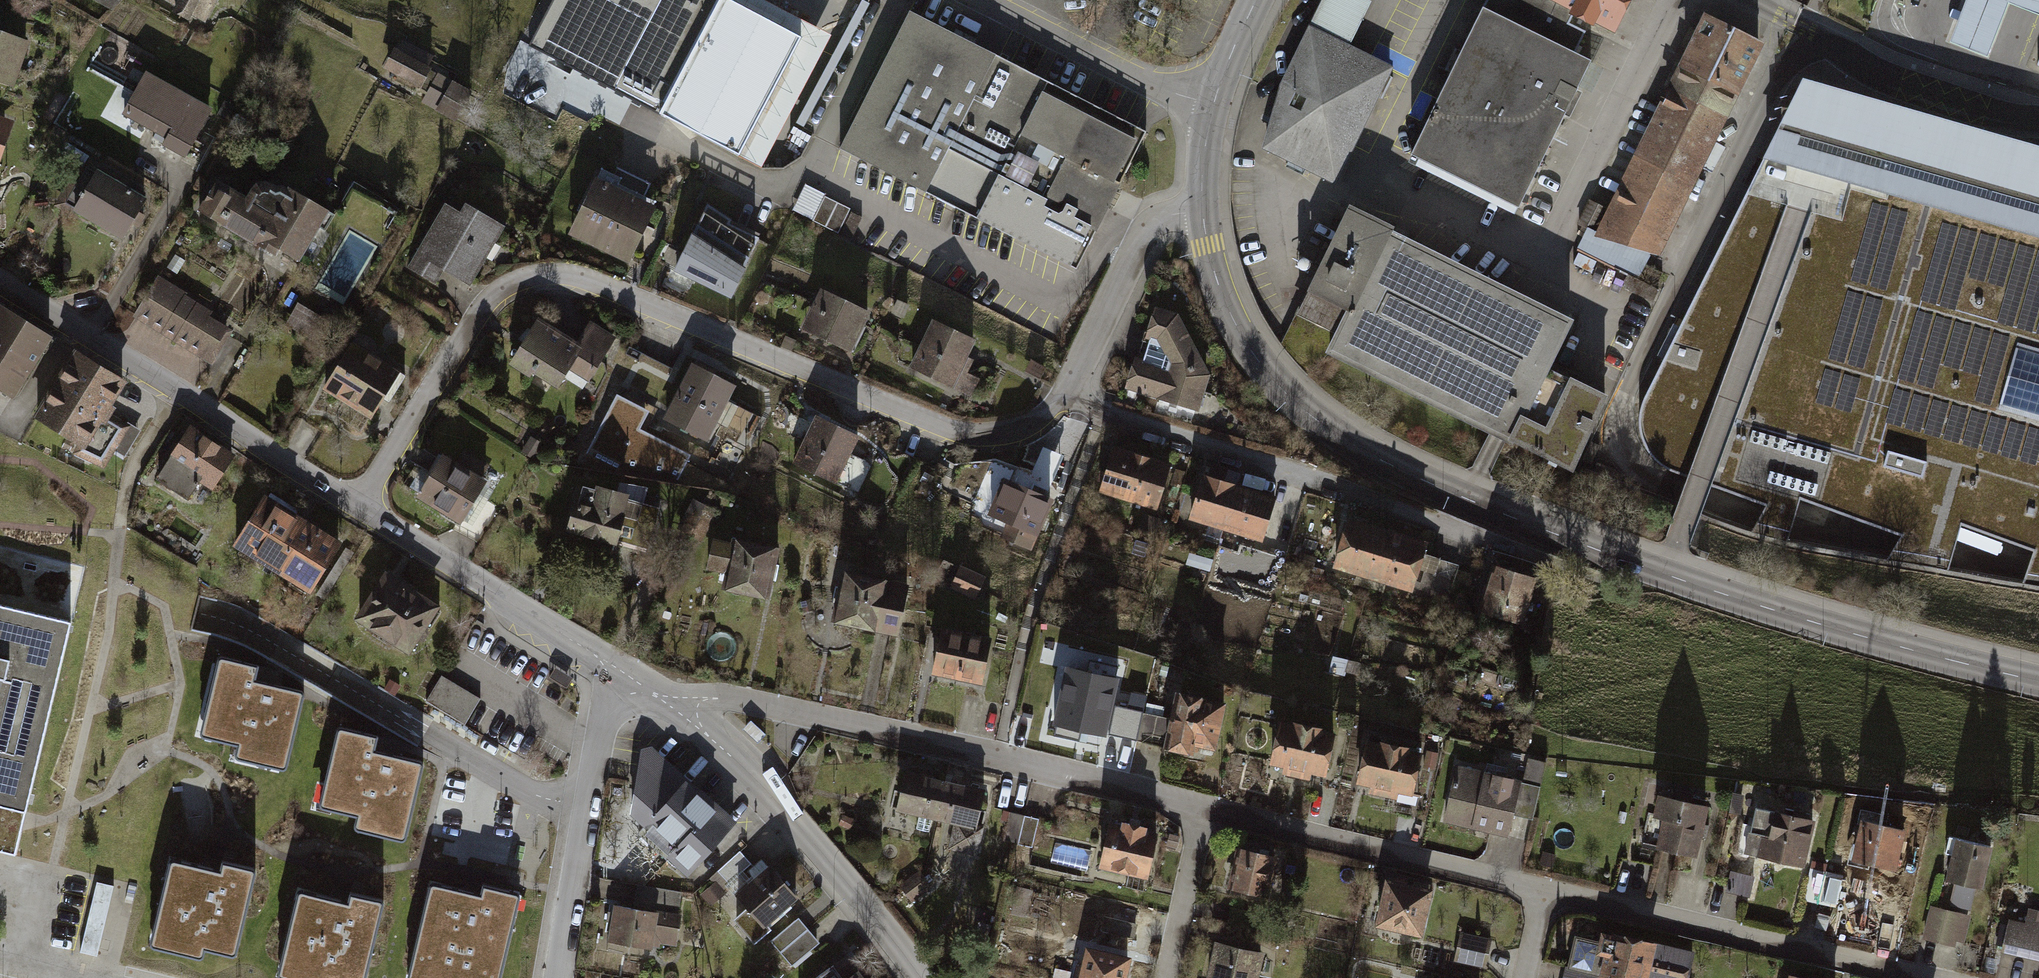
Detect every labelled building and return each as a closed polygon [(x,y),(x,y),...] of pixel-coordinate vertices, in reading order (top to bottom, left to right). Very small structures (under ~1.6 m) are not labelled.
[(113,10),(122,0),(95,0),(113,10)] [(179,5),(176,12),(189,19),(193,12),(208,20),(218,0),(170,0),(179,5)] [(529,46),(659,115),(720,0),(553,0),(529,46)] [(798,41),(720,0),(659,115),(738,155),(798,41)] [(760,0),(720,0),(798,41),(738,155),(762,168),(830,37),(760,0)] [(1364,0),(1325,0),(1288,77),(1298,82),(1266,145),(1337,180),(1393,69),(1349,47),(1371,3),(1364,0)] [(1412,156),(1523,211),(1596,64),(1578,55),(1559,46),(1570,24),(1575,15),(1555,5),(1557,0),(1489,0),(1412,156)] [(1555,5),(1575,15),(1598,26),(1600,21),(1619,31),(1635,0),(1557,0),(1555,5)] [(1948,42),(1989,58),(2011,4),(2038,15),(2038,0),(1964,0),(1948,42)] [(1146,135),(911,15),(842,150),(1077,270),(1146,135)] [(1660,260),(1764,46),(1705,18),(1601,232),(1660,260)] [(1589,33),(1570,24),(1559,46),(1578,55),(1589,33)] [(28,41),(0,32),(0,81),(12,85),(28,41)] [(400,41),(385,69),(422,88),(433,69),(424,64),(429,57),(400,41)] [(211,109),(147,73),(124,113),(169,139),(165,146),(184,156),(211,109)] [(474,93),(440,75),(434,87),(448,94),(439,110),(460,121),(474,93)] [(2038,165),(2038,148),(1802,80),(1781,123),(1983,180),(1987,165),(1991,151),(2038,165)] [(0,117),(0,154),(11,121),(0,117)] [(1781,123),(1761,163),(1641,404),(1640,410),(1639,417),(1639,423),(1640,429),(1641,434),(1642,440),(1647,449),(1651,455),(1656,460),(1661,465),(1666,469),(1766,505),(1767,506),(1773,489),(1800,499),(1901,535),(1903,536),(1907,523),(1931,532),(1937,515),(1962,524),(2033,551),(2035,551),(2038,541),(2038,165),(1991,151),(1987,165),(1983,180),(1823,135),(1781,123)] [(98,172),(76,209),(123,237),(145,200),(98,172)] [(319,226),(327,231),(336,216),(292,190),(289,195),(270,184),(260,184),(252,189),(246,198),(219,183),(203,211),(275,253),(279,246),(300,259),(319,226)] [(355,183),(343,202),(387,228),(399,209),(355,183)] [(597,184),(572,235),(627,261),(652,210),(597,184)] [(856,237),(866,212),(807,187),(796,211),(856,237)] [(471,282),(505,227),(481,213),(476,222),(447,205),(409,267),(436,283),(446,267),(471,282)] [(708,209),(677,273),(730,297),(756,242),(725,228),(727,223),(708,209)] [(1308,375),(1329,355),(1577,474),(1612,400),(1555,372),(1579,323),(1350,212),(1283,349),(1308,375)] [(158,279),(136,315),(207,358),(225,330),(208,319),(212,312),(158,279)] [(850,351),(868,315),(823,292),(805,329),(850,351)] [(328,322),(299,305),(291,318),(319,336),(328,322)] [(2,309),(0,311),(0,390),(13,398),(50,339),(2,309)] [(1177,316),(1159,311),(1143,363),(1137,360),(1128,389),(1199,411),(1210,376),(1177,316)] [(574,343),(536,321),(512,362),(557,388),(568,368),(589,380),(614,338),(586,322),(574,343)] [(974,342),(934,323),(913,370),(953,388),(974,342)] [(356,344),(327,390),(372,418),(389,391),(394,395),(406,376),(356,344)] [(123,381),(75,352),(36,418),(79,442),(74,453),(104,468),(114,450),(128,426),(111,415),(115,409),(110,406),(123,381)] [(732,389),(691,367),(663,420),(705,441),(732,389)] [(600,424),(587,451),(617,466),(683,477),(692,460),(638,434),(643,423),(615,410),(607,428),(600,424)] [(856,436),(816,418),(795,463),(835,482),(856,436)] [(130,424),(128,426),(114,450),(125,457),(141,431),(130,424)] [(193,428),(159,479),(187,498),(199,480),(213,489),(235,456),(193,428)] [(457,463),(445,456),(420,497),(444,512),(442,516),(459,526),(485,482),(481,479),(489,465),(464,450),(457,463)] [(1169,468),(1113,450),(1100,490),(1156,508),(1169,468)] [(1239,488),(1205,477),(1191,520),(1226,530),(1239,488)] [(1052,499),(1006,480),(991,516),(1010,524),(1005,538),(1031,549),(1052,499)] [(598,491),(584,487),(570,532),(619,546),(626,524),(639,527),(636,537),(651,541),(661,510),(628,500),(629,497),(599,488),(598,491)] [(1275,499),(1239,488),(1226,530),(1262,541),(1275,499)] [(1767,506),(1766,505),(1756,532),(1788,541),(1800,499),(1773,489),(1767,506)] [(266,497),(235,546),(311,593),(341,544),(266,497)] [(1949,569),(1962,524),(1937,515),(1931,532),(1907,523),(1903,536),(1901,535),(1887,559),(1949,569)] [(1155,519),(1144,516),(1140,529),(1151,532),(1155,519)] [(1390,534),(1350,522),(1336,569),(1375,581),(1390,534)] [(1429,546),(1390,534),(1375,581),(1414,593),(1429,546)] [(777,552),(714,540),(708,570),(730,575),(727,593),(767,601),(777,552)] [(2033,551),(2022,582),(2038,585),(2038,541),(2035,551),(2033,551)] [(1457,573),(1430,564),(1420,596),(1448,604),(1457,573)] [(985,579),(961,568),(952,588),(976,599),(985,579)] [(1523,626),(1537,581),(1496,568),(1482,613),(1523,626)] [(388,573),(358,620),(411,653),(441,607),(388,573)] [(908,589),(846,577),(836,625),(898,638),(908,589)] [(70,621),(0,604),(0,851),(15,854),(70,621)] [(990,642),(944,632),(934,678),(980,688),(990,642)] [(240,746),(237,759),(285,770),(302,694),(253,683),(256,667),(220,659),(201,737),(240,746)] [(1087,675),(1068,671),(1056,727),(1104,738),(1116,682),(1112,681),(1115,668),(1089,663),(1087,675)] [(572,681),(555,670),(549,680),(566,691),(572,681)] [(442,675),(426,701),(465,725),(481,699),(442,675)] [(1215,752),(1225,704),(1178,694),(1172,720),(1143,714),(1137,743),(1192,755),(1194,748),(1215,752)] [(766,732),(750,718),(743,726),(758,740),(766,732)] [(1335,735),(1282,724),(1272,767),(1285,769),(1284,776),(1311,782),(1312,775),(1325,778),(1335,735)] [(360,817),(357,830),(405,841),(423,765),(373,753),(376,738),(340,729),(322,808),(360,817)] [(1421,753),(1368,742),(1359,785),(1372,787),(1370,794),(1398,800),(1399,793),(1412,796),(1421,753)] [(692,785),(651,747),(642,749),(631,811),(647,824),(637,833),(686,876),(733,823),(692,785)] [(1541,788),(1457,768),(1446,818),(1510,833),(1514,815),(1534,820),(1541,788)] [(936,820),(945,782),(906,773),(897,810),(936,820)] [(982,791),(945,782),(936,820),(956,824),(951,846),(978,852),(983,831),(973,829),(982,791)] [(1709,808),(1663,799),(1658,819),(1669,821),(1663,850),(1698,858),(1709,808)] [(1816,822),(1758,809),(1748,855),(1806,868),(1816,822)] [(1038,842),(1040,816),(1015,814),(1013,840),(1038,842)] [(1909,832),(1865,822),(1855,863),(1899,874),(1909,832)] [(1111,823),(1100,867),(1147,879),(1158,835),(1111,823)] [(2007,846),(1965,835),(1952,883),(1993,895),(2007,846)] [(1280,855),(1239,847),(1231,891),(1271,898),(1280,855)] [(728,881),(750,862),(739,850),(718,869),(728,881)] [(753,874),(734,890),(746,904),(733,916),(753,940),(769,927),(763,920),(795,893),(768,861),(766,863),(761,857),(747,868),(753,874)] [(171,861),(151,946),(201,958),(203,948),(234,955),(254,871),(223,864),(221,873),(171,861)] [(1843,877),(1812,870),(1805,901),(1836,907),(1843,877)] [(1754,880),(1732,875),(1728,892),(1750,898),(1754,880)] [(1434,891),(1388,881),(1378,926),(1425,936),(1434,891)] [(104,931),(117,887),(102,883),(90,927),(104,931)] [(634,905),(616,902),(609,941),(651,948),(652,939),(675,943),(677,930),(673,928),(679,890),(638,884),(634,905)] [(411,977),(500,977),(520,895),(485,887),(482,897),(433,885),(411,977)] [(279,977),(283,977),(364,977),(382,902),(352,895),(349,904),(300,892),(279,977)] [(1973,912),(1939,904),(1932,935),(1965,943),(1973,912)] [(2020,907),(2011,951),(2038,957),(2038,911),(2020,907)] [(818,941),(797,917),(770,939),(791,964),(818,941)] [(1494,941),(1461,933),(1454,960),(1487,968),(1494,941)] [(1691,954),(1606,934),(1603,947),(1577,941),(1569,977),(1685,977),(1691,954)] [(1216,935),(1207,977),(1209,977),(1254,977),(1262,945),(1216,935)] [(1087,950),(1081,977),(1125,977),(1129,959),(1087,950)] [(843,962),(822,977),(856,977),(843,962)]
